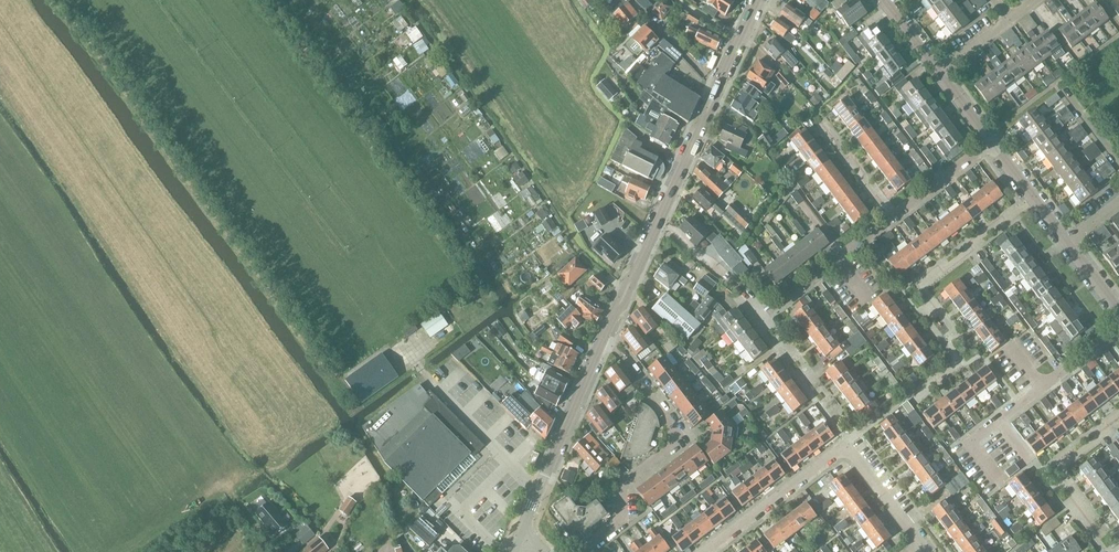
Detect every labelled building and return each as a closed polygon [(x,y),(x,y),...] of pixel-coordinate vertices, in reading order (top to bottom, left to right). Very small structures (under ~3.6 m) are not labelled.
[(624,27),(638,15),(628,3),(631,0),(617,0),(608,8),(624,27)] [(649,13),(650,11),(662,20),(672,8),(662,0),(659,0),(654,6),(647,0),(637,0),(636,2),(649,13)] [(725,16),(734,2),(731,0),(704,0),(703,2),(725,16)] [(822,9),(827,3),(823,0),(812,0),(822,9)] [(832,3),(837,10),(845,3),(843,0),(836,0),(832,3)] [(848,28),(866,14),(856,0),(852,0),(843,7),(843,6),(840,8),(841,9),(836,12),(848,28)] [(931,8),(942,0),(925,0),(931,8)] [(938,17),(954,5),(951,0),(942,0),(931,8),(938,17)] [(971,6),(975,12),(986,3),(984,0),(979,0),(971,6)] [(1057,11),(1049,0),(1048,0),(1043,3),(1052,15),(1057,11)] [(1057,11),(1058,11),(1062,7),(1063,7),(1057,0),(1049,0),(1057,11)] [(1085,10),(1099,27),(1108,20),(1095,3),(1085,10)] [(783,11),(780,15),(798,28),(806,18),(788,4),(787,5),(785,5),(782,9),(783,11)] [(938,17),(945,26),(961,14),(954,5),(938,17)] [(1072,20),(1062,7),(1058,11),(1068,24),(1067,24),(1080,41),(1089,34),(1076,17),(1072,20)] [(814,9),(808,16),(814,21),(820,14),(814,9)] [(1076,17),(1089,34),(1099,27),(1085,10),(1076,17)] [(686,18),(698,25),(700,21),(689,13),(686,18)] [(961,14),(945,26),(952,35),(968,23),(961,14)] [(1028,15),(1023,19),(1032,30),(1037,26),(1028,15)] [(770,28),(783,38),(790,43),(794,38),(787,33),(790,28),(777,18),(770,28)] [(1032,30),(1023,19),(1018,23),(1027,34),(1032,30)] [(1080,41),(1067,24),(1058,31),(1071,48),(1080,41)] [(417,25),(406,32),(414,43),(424,37),(417,25)] [(864,41),(868,46),(882,35),(874,25),(860,35),(857,38),(861,44),(864,41)] [(644,27),(627,45),(638,56),(643,50),(646,53),(658,41),(644,27)] [(686,33),(691,35),(696,37),(695,40),(716,50),(718,46),(720,45),(721,43),(720,41),(721,39),(700,29),(698,32),(688,28),(686,33)] [(838,41),(842,47),(858,35),(854,29),(838,41)] [(1010,29),(1005,33),(1014,44),(1019,40),(1010,29)] [(1047,31),(1038,38),(1051,55),(1060,48),(1047,31)] [(1014,44),(1005,33),(1000,37),(1008,48),(1014,44)] [(873,59),(876,56),(890,46),(882,35),(868,46),(865,49),(873,59)] [(1038,38),(1029,45),(1042,62),(1051,55),(1038,38)] [(420,55),(429,49),(423,39),(413,45),(420,55)] [(763,48),(775,61),(780,56),(792,68),(797,63),(786,50),(785,51),(774,39),(771,41),(763,48)] [(659,46),(676,61),(681,55),(664,40),(659,46)] [(992,42),(987,46),(996,58),(1001,54),(992,42)] [(1029,45),(1020,52),(1033,69),(1042,62),(1029,45)] [(900,55),(900,53),(897,49),(895,49),(894,50),(890,46),(876,56),(884,66),(898,56),(900,55)] [(996,58),(987,46),(982,50),(990,62),(996,58)] [(1020,52),(1011,59),(1024,76),(1033,69),(1020,52)] [(636,84),(653,99),(661,105),(668,109),(667,110),(670,112),(688,123),(688,122),(699,99),(699,98),(665,77),(668,72),(669,73),(671,69),(670,68),(673,64),(674,65),(675,64),(662,53),(647,71),(640,65),(646,58),(642,54),(625,73),(637,83),(636,84)] [(394,61),(401,69),(408,64),(401,55),(394,61)] [(851,59),(855,65),(860,61),(856,55),(851,59)] [(898,56),(884,66),(880,69),(893,85),(903,77),(899,72),(906,67),(898,56)] [(974,56),(969,60),(978,72),(983,68),(974,56)] [(1011,59),(1001,66),(1014,83),(1024,76),(1011,59)] [(978,72),(969,60),(963,64),(972,76),(978,72)] [(758,61),(747,77),(763,89),(761,91),(768,95),(774,86),(768,82),(774,72),(758,61)] [(835,75),(842,81),(855,67),(848,61),(835,75)] [(1001,66),(992,73),(1005,90),(1014,83),(1001,66)] [(825,71),(830,78),(835,74),(830,67),(825,71)] [(775,75),(785,86),(790,81),(780,71),(775,75)] [(862,75),(867,80),(872,76),(868,71),(862,75)] [(992,73),(983,80),(996,97),(1005,90),(992,73)] [(872,76),(867,80),(870,85),(876,81),(872,76)] [(597,86),(596,86),(599,89),(610,101),(617,93),(604,79),(597,86)] [(894,87),(906,103),(924,90),(916,79),(909,84),(905,79),(894,87)] [(996,97),(983,80),(974,87),(987,104),(996,97)] [(875,91),(879,96),(889,88),(885,83),(875,91)] [(747,84),(739,96),(756,108),(758,105),(767,111),(772,104),(760,96),(761,94),(747,84)] [(1028,99),(1037,94),(1035,88),(1025,93),(1028,99)] [(906,103),(914,113),(932,100),(924,90),(906,103)] [(864,95),(868,99),(873,96),(869,91),(864,95)] [(1047,106),(1048,108),(1060,99),(1055,94),(1044,102),(1047,106)] [(816,106),(821,101),(816,95),(811,100),(816,106)] [(756,108),(739,96),(731,107),(752,122),(758,114),(754,111),(756,108)] [(873,96),(868,99),(871,104),(876,100),(873,96)] [(833,109),(841,120),(855,109),(847,98),(833,109)] [(653,99),(644,116),(646,117),(644,122),(655,128),(672,137),(679,124),(667,118),(670,112),(667,110),(668,109),(661,105),(653,99)] [(935,104),(932,100),(914,113),(922,124),(925,121),(939,110),(941,109),(937,103),(935,104)] [(888,109),(892,114),(897,110),(893,105),(888,109)] [(1058,121),(1069,112),(1065,107),(1054,115),(1058,121)] [(841,120),(849,130),(863,119),(855,109),(841,120)] [(1018,122),(1025,131),(1042,118),(1035,109),(1018,122)] [(897,110),(892,114),(896,119),(901,115),(897,110)] [(925,121),(933,131),(947,121),(939,110),(925,121)] [(880,116),(883,120),(888,116),(885,112),(880,116)] [(1069,112),(1058,121),(1062,126),(1073,117),(1069,112)] [(646,117),(644,116),(640,114),(635,124),(652,134),(650,139),(667,148),(672,137),(655,128),(644,122),(646,117)] [(888,116),(883,120),(887,125),(892,121),(888,116)] [(1025,131),(1032,140),(1049,127),(1042,118),(1025,131)] [(849,130),(857,140),(871,129),(863,119),(849,130)] [(933,131),(941,142),(955,131),(947,121),(933,131)] [(1054,123),(1049,127),(1032,140),(1039,149),(1056,136),(1053,133),(1062,126),(1058,121),(1054,123)] [(734,123),(732,128),(726,126),(719,140),(727,143),(725,149),(745,158),(748,152),(740,148),(746,135),(745,134),(747,129),(734,123)] [(904,129),(908,134),(913,130),(909,125),(904,129)] [(1072,139),(1083,130),(1079,125),(1068,133),(1072,139)] [(496,129),(488,131),(493,149),(501,147),(496,129)] [(626,129),(610,160),(653,181),(653,180),(660,178),(664,172),(664,169),(664,166),(662,163),(660,161),(658,160),(658,159),(639,150),(642,145),(635,141),(637,138),(626,129)] [(857,140),(865,151),(879,140),(871,129),(857,140)] [(760,138),(771,148),(778,140),(767,130),(760,138)] [(791,141),(799,152),(813,141),(805,130),(791,141)] [(913,130),(908,134),(912,140),(917,136),(913,130)] [(1083,130),(1072,139),(1076,144),(1087,135),(1083,130)] [(955,131),(941,142),(949,152),(963,142),(955,131)] [(895,136),(899,141),(904,137),(901,132),(895,136)] [(1039,149),(1046,159),(1063,145),(1056,136),(1039,149)] [(904,137),(899,141),(903,146),(908,142),(904,137)] [(1046,159),(1052,168),(1070,155),(1066,149),(1069,147),(1071,147),(1076,144),(1072,139),(1063,145),(1046,159)] [(865,151),(873,161),(887,150),(879,140),(865,151)] [(799,152),(807,162),(821,151),(813,141),(799,152)] [(1081,152),(1085,157),(1097,148),(1093,143),(1081,152)] [(501,159),(509,154),(504,145),(496,150),(501,159)] [(700,159),(714,170),(719,164),(722,166),(724,163),(721,161),(724,157),(710,146),(700,159)] [(919,150),(923,155),(929,151),(925,146),(919,150)] [(1097,148),(1085,157),(1089,162),(1101,153),(1097,148)] [(873,161),(881,172),(895,161),(887,150),(873,161)] [(807,162),(814,173),(829,162),(821,151),(807,162)] [(929,151),(923,155),(932,166),(937,162),(929,151)] [(911,157),(915,162),(920,158),(916,153),(911,157)] [(790,155),(786,158),(789,163),(794,160),(790,155)] [(1052,168),(1059,177),(1077,164),(1070,155),(1052,168)] [(789,163),(786,158),(781,162),(785,167),(789,163)] [(920,158),(915,162),(918,166),(923,162),(920,158)] [(881,172),(889,182),(903,171),(895,161),(881,172)] [(1095,170),(1099,175),(1111,166),(1107,161),(1095,170)] [(693,173),(708,188),(706,190),(717,200),(729,188),(701,162),(693,173)] [(814,173),(822,183),(837,172),(829,162),(814,173)] [(730,169),(739,176),(743,171),(735,164),(730,169)] [(1059,177),(1066,186),(1084,173),(1077,164),(1059,177)] [(794,165),(789,170),(791,174),(797,169),(794,165)] [(1111,166),(1099,175),(1103,180),(1115,171),(1111,166)] [(519,187),(529,180),(523,170),(513,177),(519,187)] [(965,174),(968,179),(973,175),(970,170),(965,174)] [(903,171),(889,182),(897,192),(911,181),(903,171)] [(822,183),(830,193),(845,182),(837,172),(822,183)] [(1066,186),(1073,195),(1090,182),(1084,173),(1066,186)] [(973,175),(968,179),(972,183),(977,179),(973,175)] [(650,187),(625,176),(622,182),(629,185),(625,192),(627,192),(625,197),(636,202),(638,197),(644,200),(650,187)] [(806,176),(801,179),(805,184),(809,181),(806,176)] [(597,184),(611,192),(614,186),(600,179),(597,184)] [(728,179),(724,183),(729,187),(732,183),(728,179)] [(805,184),(801,179),(796,183),(800,188),(805,184)] [(830,193),(838,204),(853,193),(845,182),(830,193)] [(992,182),(981,190),(992,205),(1003,197),(992,182)] [(1090,182),(1073,195),(1080,204),(1097,191),(1090,182)] [(523,192),(534,206),(543,199),(532,185),(523,192)] [(944,190),(948,194),(953,190),(949,186),(944,190)] [(692,199),(705,211),(711,205),(721,215),(725,210),(717,203),(715,202),(702,189),(698,194),(696,193),(694,196),(694,198),(692,199)] [(953,190),(948,194),(951,199),(956,195),(953,190)] [(981,190),(971,198),(982,213),(992,205),(981,190)] [(790,195),(797,205),(803,200),(796,191),(790,195)] [(838,204),(846,214),(861,203),(853,193),(838,204)] [(820,197),(816,200),(820,205),(824,202),(820,197)] [(971,198),(961,206),(971,220),(982,213),(971,198)] [(820,205),(816,200),(811,204),(815,209),(820,205)] [(923,205),(927,210),(932,206),(928,201),(923,205)] [(731,203),(725,209),(735,218),(740,213),(731,203)] [(861,203),(846,214),(854,225),(869,214),(861,203)] [(932,206),(927,210),(930,215),(935,211),(932,206)] [(961,206),(950,214),(961,228),(971,220),(961,206)] [(594,214),(602,226),(611,221),(604,209),(594,214)] [(735,219),(726,211),(723,214),(744,235),(748,231),(745,229),(735,219)] [(735,218),(735,219),(745,229),(751,223),(740,213),(735,218)] [(950,214),(940,222),(951,236),(961,228),(950,214)] [(1115,215),(1110,219),(1118,230),(1118,220),(1115,215)] [(553,237),(561,231),(552,217),(543,222),(553,237)] [(679,229),(691,240),(689,241),(695,247),(705,237),(711,243),(717,237),(709,229),(706,232),(691,217),(679,229)] [(836,217),(832,221),(835,226),(840,223),(836,217)] [(903,221),(906,226),(911,222),(908,217),(903,221)] [(769,223),(782,241),(788,237),(776,219),(769,223)] [(792,223),(796,229),(800,226),(795,220),(792,223)] [(835,226),(832,221),(827,225),(831,230),(835,226)] [(911,222),(906,226),(910,230),(915,227),(911,222)] [(940,222),(929,230),(940,244),(951,236),(940,222)] [(1102,225),(1097,229),(1106,240),(1111,236),(1102,225)] [(800,226),(796,229),(801,236),(805,233),(800,226)] [(1106,240),(1097,229),(1092,233),(1101,244),(1106,240)] [(817,230),(806,238),(818,253),(828,245),(817,230)] [(929,230),(919,238),(930,252),(940,244),(929,230)] [(894,237),(889,231),(885,235),(889,240),(894,237)] [(1004,234),(995,241),(1000,247),(1002,246),(1009,241),(1004,234)] [(593,249),(601,256),(602,254),(613,264),(624,252),(607,235),(593,249)] [(909,268),(899,253),(889,240),(885,235),(874,243),(878,249),(882,245),(887,252),(882,255),(888,262),(899,276),(909,268)] [(728,241),(734,249),(740,244),(734,236),(728,241)] [(771,239),(775,246),(779,242),(775,236),(771,239)] [(1000,247),(1008,258),(1022,247),(1014,237),(1002,246),(1000,247)] [(714,244),(721,252),(718,255),(731,270),(742,260),(736,253),(722,238),(714,244)] [(806,238),(796,246),(807,261),(818,253),(806,238)] [(919,238),(909,246),(919,260),(930,252),(919,238)] [(779,242),(775,246),(780,252),(784,249),(779,242)] [(739,249),(736,253),(742,260),(748,267),(751,264),(743,255),(749,250),(744,244),(739,249)] [(796,246),(785,254),(796,269),(807,261),(796,246)] [(909,246),(899,253),(909,268),(919,260),(909,246)] [(1008,258),(1016,268),(1030,257),(1022,247),(1008,258)] [(1112,248),(1102,255),(1118,277),(1118,258),(1112,248)] [(743,255),(751,265),(757,261),(749,250),(743,255)] [(785,254),(774,262),(786,277),(796,269),(785,254)] [(1020,274),(1023,278),(1037,268),(1030,257),(1016,268),(1011,272),(1015,277),(1020,274)] [(980,262),(988,273),(994,269),(986,258),(980,262)] [(559,274),(565,282),(564,283),(567,287),(568,285),(569,285),(585,270),(575,260),(559,274)] [(734,269),(738,274),(746,267),(742,262),(734,269)] [(786,277),(774,262),(764,270),(775,285),(786,277)] [(687,281),(684,279),(680,276),(665,264),(654,278),(669,290),(677,280),(684,286),(687,281)] [(1023,278),(1031,289),(1045,278),(1037,268),(1023,278)] [(983,273),(979,277),(983,282),(987,278),(983,273)] [(992,278),(996,283),(1002,279),(998,274),(992,278)] [(693,290),(704,299),(717,284),(705,275),(693,290)] [(594,284),(599,290),(606,282),(601,277),(594,284)] [(983,282),(979,277),(974,280),(976,282),(978,285),(983,282)] [(1031,289),(1039,299),(1053,288),(1045,278),(1031,289)] [(1002,279),(996,283),(1004,293),(1010,289),(1009,287),(1008,287),(1002,279)] [(944,291),(951,301),(966,290),(958,280),(944,291)] [(1039,299),(1047,309),(1061,299),(1053,288),(1039,299)] [(821,294),(829,305),(835,301),(827,290),(821,294)] [(951,301),(959,311),(974,301),(966,290),(951,301)] [(559,293),(554,298),(566,310),(557,320),(566,329),(571,324),(576,328),(582,322),(580,319),(582,317),(559,293)] [(871,305),(879,316),(894,305),(886,294),(871,305)] [(999,294),(994,297),(998,302),(1003,299),(999,294)] [(653,308),(688,339),(701,325),(688,314),(666,295),(653,308)] [(1008,298),(1012,304),(1017,300),(1013,295),(1008,298)] [(576,306),(584,314),(582,318),(594,326),(603,310),(591,303),(582,296),(576,306)] [(708,296),(694,314),(692,317),(701,324),(717,304),(708,296)] [(793,316),(801,326),(815,315),(812,311),(816,308),(807,297),(794,307),(798,312),(793,316)] [(998,302),(994,297),(990,301),(994,306),(998,302)] [(1003,299),(998,302),(1002,307),(1007,304),(1003,299)] [(1047,309),(1055,320),(1069,309),(1061,299),(1047,309)] [(688,307),(694,312),(700,305),(694,300),(688,307)] [(1012,304),(1016,309),(1021,305),(1017,300),(1012,304)] [(959,311),(968,322),(982,311),(974,301),(959,311)] [(879,316),(887,326),(902,315),(894,305),(879,316)] [(1016,309),(1020,314),(1025,310),(1021,305),(1016,309)] [(833,310),(837,315),(843,311),(839,306),(833,310)] [(632,318),(643,331),(646,335),(657,327),(661,323),(654,315),(650,318),(643,309),(643,308),(638,312),(636,311),(632,314),(633,316),(631,317),(632,318)] [(713,317),(723,329),(740,315),(735,309),(727,315),(723,309),(713,317)] [(1055,320),(1063,331),(1077,320),(1069,309),(1055,320)] [(1020,314),(1024,319),(1029,315),(1025,310),(1020,314)] [(524,311),(517,316),(522,322),(529,318),(524,311)] [(843,311),(837,315),(841,320),(847,316),(843,311)] [(857,311),(852,316),(860,326),(864,323),(865,322),(857,311)] [(968,322),(975,333),(990,322),(982,311),(968,322)] [(421,325),(430,338),(448,325),(439,312),(421,325)] [(723,329),(732,340),(749,327),(740,315),(723,329)] [(801,326),(809,337),(823,326),(815,315),(801,326)] [(887,326),(895,336),(910,325),(902,315),(887,326)] [(1015,315),(1010,318),(1014,323),(1019,320),(1015,315)] [(1024,319),(1028,325),(1033,321),(1029,315),(1024,319)] [(1014,323),(1010,318),(1005,322),(1009,327),(1014,323)] [(865,322),(864,323),(868,328),(873,324),(869,319),(865,322)] [(1077,320),(1063,331),(1071,341),(1085,330),(1077,320)] [(1033,321),(1028,325),(1032,330),(1037,326),(1033,321)] [(975,333),(983,343),(998,332),(990,322),(975,333)] [(497,323),(490,329),(496,336),(503,330),(497,323)] [(868,328),(864,323),(860,326),(864,331),(868,328)] [(895,336),(903,347),(917,336),(910,325),(895,336)] [(809,337),(817,347),(831,336),(823,326),(809,337)] [(737,340),(744,349),(758,339),(749,327),(732,340),(734,343),(737,340)] [(646,335),(643,331),(638,335),(634,329),(634,328),(629,332),(627,331),(623,334),(623,336),(622,337),(623,338),(636,355),(647,347),(651,353),(657,348),(656,348),(646,335)] [(871,330),(866,333),(870,339),(875,335),(871,330)] [(844,342),(848,348),(862,337),(858,332),(848,340),(844,342)] [(998,332),(983,343),(991,353),(1006,342),(998,332)] [(558,340),(571,348),(574,342),(562,334),(558,340)] [(831,336),(817,347),(825,357),(830,354),(834,359),(848,348),(844,343),(843,344),(839,338),(835,341),(831,336)] [(903,347),(911,357),(925,346),(917,336),(903,347)] [(1040,340),(1044,345),(1049,341),(1045,336),(1040,340)] [(415,344),(418,349),(428,342),(425,337),(415,344)] [(862,337),(848,348),(845,350),(849,356),(856,351),(856,350),(866,342),(862,337)] [(696,338),(688,349),(686,351),(692,358),(696,355),(693,353),(702,343),(696,338)] [(672,339),(663,346),(669,353),(678,346),(672,339)] [(758,339),(744,349),(753,361),(767,350),(758,339)] [(885,340),(880,344),(884,349),(889,345),(885,340)] [(1049,341),(1044,345),(1052,356),(1057,352),(1049,341)] [(581,355),(557,344),(554,350),(557,352),(556,354),(559,356),(559,357),(574,364),(575,361),(577,362),(581,355)] [(884,349),(880,344),(876,347),(880,352),(884,349)] [(686,351),(687,352),(681,346),(677,350),(682,356),(683,356),(682,355),(686,351)] [(925,346),(911,357),(919,368),(933,357),(925,346)] [(458,349),(451,355),(453,356),(458,361),(464,357),(458,349)] [(547,353),(551,355),(547,363),(569,374),(574,364),(559,357),(559,356),(556,354),(557,352),(554,350),(551,349),(550,352),(548,350),(547,353)] [(1102,354),(1105,358),(1110,355),(1107,350),(1102,354)] [(345,380),(361,403),(398,377),(382,354),(345,380)] [(1110,355),(1105,358),(1109,363),(1114,359),(1110,355)] [(700,360),(704,366),(709,362),(705,356),(700,360)] [(651,373),(656,379),(672,367),(665,357),(653,366),(648,370),(651,373)] [(873,361),(877,366),(882,362),(878,357),(873,361)] [(684,363),(690,369),(694,365),(688,359),(689,360),(685,364),(684,363)] [(834,383),(848,372),(851,370),(844,359),(840,362),(826,372),(834,383)] [(761,371),(769,381),(783,371),(774,360),(761,371)] [(901,361),(896,364),(900,369),(904,366),(901,361)] [(709,362),(704,366),(708,371),(713,367),(709,362)] [(882,362),(877,366),(881,372),(886,368),(882,362)] [(541,382),(563,394),(570,382),(553,373),(555,369),(543,364),(539,370),(546,373),(541,382)] [(656,379),(663,389),(683,374),(676,364),(672,367),(656,379)] [(900,369),(896,364),(891,368),(895,373),(900,369)] [(694,365),(690,369),(695,375),(694,374),(698,370),(699,372),(700,371),(694,365)] [(605,384),(606,385),(618,402),(619,401),(635,389),(634,389),(631,384),(630,384),(617,367),(617,366),(616,367),(614,366),(610,369),(610,371),(605,375),(606,375),(610,381),(606,384),(605,384)] [(1081,370),(1084,374),(1090,370),(1086,366),(1081,370)] [(985,367),(975,375),(986,389),(996,381),(985,367)] [(1090,370),(1084,374),(1088,379),(1093,375),(1090,370)] [(1108,378),(1118,392),(1118,371),(1118,370),(1108,378)] [(769,381),(777,392),(791,381),(783,371),(769,381)] [(717,372),(712,376),(719,383),(724,379),(717,372)] [(834,383),(842,393),(855,383),(848,372),(834,383)] [(885,377),(893,387),(898,383),(890,373),(885,377)] [(663,389),(670,399),(690,384),(683,374),(663,389)] [(729,375),(724,379),(728,384),(733,380),(729,375)] [(975,375),(964,383),(975,397),(986,389),(975,375)] [(700,381),(706,387),(710,383),(704,377),(705,378),(701,382),(700,380),(700,381)] [(1108,378),(1097,386),(1108,400),(1118,392),(1108,378)] [(728,384),(724,379),(719,383),(723,388),(728,384)] [(777,392),(785,402),(799,392),(791,381),(777,392)] [(1060,385),(1064,390),(1069,386),(1065,381),(1060,385)] [(536,392),(531,396),(540,407),(548,414),(552,405),(556,407),(563,394),(541,382),(536,392)] [(546,440),(547,437),(555,420),(548,414),(540,407),(531,396),(527,390),(524,393),(514,383),(510,387),(520,396),(518,398),(514,393),(501,405),(526,430),(530,426),(546,440)] [(710,383),(706,387),(711,393),(710,392),(714,388),(715,389),(716,389),(710,383)] [(842,393),(849,404),(863,393),(855,383),(842,393)] [(964,383),(954,391),(965,405),(975,397),(964,383)] [(670,399),(678,408),(698,393),(690,384),(670,399)] [(760,384),(754,388),(758,393),(764,389),(760,384)] [(429,507),(442,494),(439,491),(453,477),(450,474),(470,455),(473,457),(480,450),(482,448),(484,446),(429,391),(427,393),(419,385),(362,427),(385,463),(423,501),(429,507)] [(604,405),(599,408),(606,416),(610,413),(622,405),(621,404),(619,401),(618,402),(606,385),(601,389),(601,391),(596,395),(597,396),(604,405)] [(1069,386),(1064,390),(1067,395),(1072,391),(1069,386)] [(1097,386),(1087,394),(1098,408),(1108,400),(1097,386)] [(758,393),(754,388),(749,392),(750,394),(751,395),(753,397),(758,393)] [(954,391),(943,398),(954,413),(965,405),(954,391)] [(799,392),(785,402),(793,413),(807,402),(799,392)] [(678,408),(685,418),(705,403),(705,402),(701,405),(694,396),(698,393),(678,408)] [(863,393),(849,404),(857,414),(858,414),(863,420),(881,406),(876,400),(871,403),(863,393)] [(1087,394),(1077,402),(1088,416),(1098,408),(1087,394)] [(724,403),(722,404),(723,404),(729,399),(726,395),(719,400),(720,399),(724,403)] [(989,400),(993,404),(998,400),(994,396),(989,400)] [(1040,401),(1043,406),(1048,402),(1045,397),(1040,401)] [(943,398),(933,406),(944,421),(954,413),(943,398)] [(640,400),(630,429),(652,437),(652,436),(651,436),(655,426),(659,427),(659,428),(658,422),(656,416),(652,411),(648,406),(647,407),(639,404),(641,400),(640,400)] [(732,408),(730,409),(730,410),(737,404),(734,400),(727,405),(728,404),(732,408)] [(998,400),(993,404),(996,409),(1001,405),(998,400)] [(752,402),(747,405),(751,410),(756,407),(752,402)] [(1048,402),(1043,406),(1047,410),(1052,407),(1048,402)] [(1077,402),(1066,410),(1077,424),(1088,416),(1077,402)] [(705,403),(685,418),(692,427),(692,428),(697,424),(712,412),(705,403)] [(776,405),(770,409),(774,414),(780,410),(776,405)] [(988,405),(985,408),(989,414),(993,411),(988,405)] [(944,421),(933,406),(923,414),(933,429),(944,421)] [(606,416),(599,408),(599,407),(598,408),(596,407),(592,410),(592,412),(587,416),(588,416),(595,425),(591,428),(597,437),(601,434),(613,425),(612,424),(612,425),(606,416)] [(743,417),(742,418),(749,413),(745,408),(738,413),(739,414),(740,413),(743,417)] [(774,414),(770,409),(765,413),(767,416),(769,418),(774,414)] [(883,433),(891,444),(905,433),(922,421),(914,410),(906,416),(911,421),(901,428),(892,416),(880,425),(885,432),(883,433)] [(1066,410),(1056,418),(1067,432),(1077,424),(1066,410)] [(706,423),(713,433),(728,421),(721,411),(706,423)] [(968,416),(972,420),(977,416),(974,412),(968,416)] [(797,417),(801,422),(806,419),(802,413),(797,417)] [(1019,417),(1022,421),(1028,418),(1024,413),(1019,417)] [(977,416),(972,420),(976,425),(981,421),(977,416)] [(713,433),(712,437),(732,440),(736,440),(738,426),(733,418),(728,421),(713,433)] [(1028,418),(1022,421),(1026,426),(1031,422),(1028,418)] [(1056,418),(1046,425),(1056,440),(1067,432),(1056,418)] [(806,419),(801,422),(805,428),(810,424),(806,419)] [(823,423),(812,431),(823,445),(833,437),(823,423)] [(1046,425),(1035,433),(1046,448),(1056,440),(1046,425)] [(920,430),(925,435),(930,431),(926,426),(920,430)] [(948,431),(951,436),(956,432),(953,428),(948,431)] [(652,437),(630,429),(620,459),(621,460),(622,455),(630,458),(630,459),(637,458),(643,456),(648,453),(653,448),(652,448),(651,449),(648,448),(651,437),(652,437)] [(776,433),(780,438),(785,434),(781,429),(776,433)] [(812,431),(802,439),(812,453),(823,445),(812,431)] [(930,431),(925,435),(928,440),(934,436),(930,431)] [(956,432),(951,436),(955,441),(960,437),(956,432)] [(891,444),(899,454),(913,444),(905,433),(891,444)] [(1046,448),(1035,433),(1025,441),(1036,456),(1046,448)] [(573,448),(582,458),(594,448),(595,448),(597,447),(599,445),(589,434),(573,448)] [(785,434),(780,438),(784,444),(789,440),(785,434)] [(712,437),(712,442),(723,457),(730,452),(732,440),(712,437)] [(802,439),(791,448),(802,462),(812,453),(802,439)] [(723,457),(712,442),(702,449),(714,465),(723,457)] [(1113,459),(1115,458),(1118,455),(1118,452),(1112,443),(1107,447),(1110,452),(1109,453),(1113,459)] [(899,454),(907,465),(921,454),(913,444),(899,454)] [(594,448),(582,458),(595,472),(605,463),(606,464),(605,465),(611,472),(620,463),(614,456),(609,461),(609,460),(606,457),(608,455),(599,445),(597,447),(595,448),(594,448)] [(756,449),(761,455),(766,451),(761,445),(756,449)] [(694,447),(685,454),(697,470),(707,463),(698,451),(694,446),(694,447)] [(936,450),(940,456),(946,452),(942,446),(936,450)] [(802,462),(791,448),(781,456),(791,470),(802,462)] [(946,452),(940,456),(944,461),(950,457),(946,452)] [(685,454),(675,461),(688,477),(697,470),(685,454)] [(907,465),(915,475),(929,465),(921,454),(907,465)] [(1079,468),(1087,479),(1101,468),(1093,458),(1079,468)] [(675,461),(666,468),(678,485),(680,488),(691,481),(688,477),(675,461)] [(749,461),(743,465),(747,470),(753,466),(749,461)] [(774,461),(763,469),(774,483),(784,475),(774,461)] [(737,462),(731,467),(734,471),(741,466),(740,467),(736,463),(738,462),(737,462)] [(1004,471),(1009,478),(1019,470),(1014,464),(1004,471)] [(747,470),(743,465),(738,469),(742,474),(747,470)] [(915,475),(923,486),(937,475),(929,465),(915,475)] [(734,471),(731,467),(724,472),(726,471),(729,475),(728,476),(734,471)] [(666,468),(656,475),(669,492),(678,485),(666,468)] [(1087,479),(1095,489),(1108,479),(1101,468),(1087,479)] [(763,469),(753,477),(763,491),(774,483),(763,469)] [(563,476),(562,479),(565,481),(571,483),(574,475),(564,472),(563,476)] [(965,478),(961,472),(944,485),(945,485),(944,486),(948,491),(965,478)] [(713,474),(707,479),(710,484),(717,479),(717,478),(715,479),(712,475),(713,474)] [(1008,485),(1016,495),(1030,484),(1022,474),(1008,485)] [(656,475),(647,483),(659,499),(669,492),(656,475)] [(828,486),(836,496),(850,485),(842,475),(828,486)] [(937,475),(923,486),(931,496),(944,486),(945,485),(944,485),(937,475)] [(1117,489),(1118,487),(1118,483),(1113,475),(1108,479),(1095,489),(1103,500),(1117,489)] [(730,480),(735,486),(740,482),(735,476),(730,480)] [(595,489),(598,492),(604,488),(606,489),(613,483),(613,480),(610,477),(602,484),(595,489)] [(753,477),(742,485),(753,499),(763,491),(753,477)] [(969,483),(965,478),(948,491),(952,496),(969,483)] [(710,484),(707,479),(700,484),(701,483),(705,488),(703,488),(703,489),(710,484)] [(659,499),(647,483),(640,488),(637,490),(640,495),(652,510),(662,502),(659,499)] [(1016,495),(1024,506),(1038,494),(1030,484),(1016,495)] [(753,499),(742,485),(731,493),(742,507),(753,499)] [(836,496),(844,507),(858,496),(850,485),(836,496)] [(694,488),(688,493),(691,498),(698,493),(696,494),(693,489),(694,488)] [(1110,510),(1118,504),(1118,492),(1117,489),(1103,500),(1110,510)] [(701,495),(705,500),(710,496),(706,491),(701,495)] [(691,498),(688,493),(681,498),(681,499),(682,498),(686,502),(684,503),(685,503),(691,498)] [(576,498),(580,503),(587,497),(585,494),(581,494),(576,498)] [(1024,506),(1032,516),(1046,505),(1038,494),(1024,506)] [(710,496),(705,500),(709,506),(714,502),(710,496)] [(844,507),(852,517),(866,506),(858,496),(844,507)] [(339,511),(347,516),(356,502),(349,497),(339,511)] [(931,511),(939,522),(953,511),(958,507),(950,497),(931,511)] [(563,530),(572,542),(576,546),(592,534),(590,530),(607,516),(596,502),(585,510),(576,508),(568,498),(553,509),(566,527),(563,530)] [(724,498),(714,506),(725,520),(735,512),(724,498)] [(975,502),(980,507),(985,503),(981,498),(975,502)] [(828,499),(823,503),(827,508),(832,504),(828,499)] [(994,508),(996,510),(1005,503),(1003,501),(994,508)] [(255,514),(256,514),(256,513),(275,535),(274,536),(275,536),(288,525),(288,524),(287,525),(268,503),(269,503),(269,502),(255,514)] [(675,503),(669,508),(672,513),(679,507),(678,508),(674,504),(675,503)] [(806,503),(795,511),(806,525),(816,517),(806,503)] [(827,508),(823,503),(818,507),(821,512),(827,508)] [(985,503),(980,507),(983,512),(989,508),(985,503)] [(1005,503),(996,510),(998,513),(1007,506),(1005,503)] [(683,509),(686,514),(692,510),(688,504),(683,509)] [(1118,521),(1118,520),(1118,504),(1110,510),(1118,521)] [(1046,505),(1032,516),(1040,527),(1054,515),(1046,505)] [(714,506),(703,514),(714,528),(725,520),(714,506)] [(852,517),(860,528),(874,517),(866,506),(852,517)] [(672,513),(669,508),(662,513),(663,512),(667,516),(665,517),(666,518),(672,513)] [(795,511),(784,519),(795,533),(806,525),(795,511)] [(939,522),(947,532),(961,521),(953,511),(939,522)] [(703,514),(693,523),(703,536),(714,528),(703,514)] [(670,519),(674,524),(679,520),(675,515),(670,519)] [(410,529),(429,547),(440,535),(420,517),(410,529)] [(860,528),(868,538),(882,528),(874,517),(860,528)] [(991,522),(995,528),(1001,524),(996,518),(991,522)] [(784,519),(774,527),(784,541),(795,533),(784,519)] [(1056,519),(1046,527),(1050,533),(1060,524),(1056,519)] [(679,520),(674,524),(678,529),(683,526),(679,520)] [(844,520),(839,524),(843,529),(848,525),(844,520)] [(947,532),(955,542),(969,532),(969,531),(961,521),(947,532)] [(1010,529),(1012,531),(1021,524),(1019,522),(1010,529)] [(693,523),(682,531),(693,545),(703,536),(693,523)] [(843,529),(839,524),(834,528),(837,533),(843,529)] [(1001,524),(995,528),(999,533),(1004,529),(1001,524)] [(1021,524),(1012,531),(1014,534),(1023,527),(1021,524)] [(784,541),(774,527),(763,535),(774,549),(784,541)] [(1050,533),(1046,527),(1041,531),(1045,537),(1050,533)] [(303,532),(310,540),(315,536),(308,528),(303,532)] [(882,528),(868,538),(876,549),(890,538),(882,528)] [(649,544),(655,551),(666,551),(669,550),(659,536),(659,537),(653,529),(648,532),(654,540),(649,544)] [(962,551),(964,551),(980,539),(972,529),(969,531),(969,532),(955,542),(962,551)] [(682,531),(672,539),(682,551),(683,551),(693,545),(682,531)] [(810,537),(814,542),(819,538),(815,533),(810,537)] [(329,549),(319,537),(301,551),(325,551),(329,549)] [(1059,545),(1065,551),(1079,551),(1081,551),(1070,537),(1059,545)] [(819,538),(814,542),(818,547),(823,543),(819,538)] [(988,549),(980,539),(964,551),(985,551),(988,549)] [(1007,543),(1011,549),(1016,545),(1012,539),(1007,543)] [(1030,539),(1025,543),(1029,548),(1035,544),(1030,539)] [(634,543),(640,551),(655,551),(649,544),(644,548),(638,540),(634,543)] [(746,549),(748,551),(765,551),(756,541),(746,549)] [(860,541),(855,545),(858,550),(864,546),(860,541)] [(634,543),(630,546),(634,551),(640,551),(634,543)] [(1025,543),(1020,547),(1024,551),(1025,551),(1029,548),(1025,543)]
